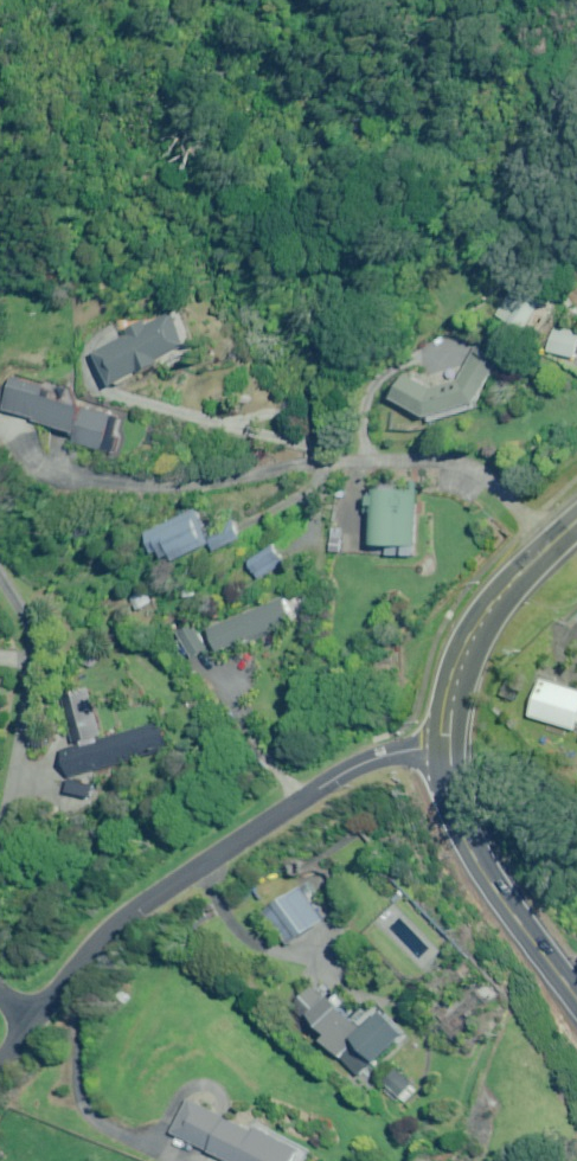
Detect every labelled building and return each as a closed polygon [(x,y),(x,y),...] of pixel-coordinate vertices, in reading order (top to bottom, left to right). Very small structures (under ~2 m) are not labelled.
[(556,310),(543,303),(544,301),(513,285),(497,316),(528,332),(533,323),(546,329),(556,310)] [(96,355),(111,383),(119,385),(144,371),(145,373),(165,363),(164,360),(190,346),(173,314),(146,328),(143,322),(128,330),(131,336),(96,355)] [(555,328),(550,352),(576,357),(576,332),(555,328)] [(479,404),(501,361),(462,338),(404,357),(394,384),(388,396),(433,418),(435,423),(480,409),(479,404)] [(1,410),(55,426),(54,430),(77,437),(78,433),(85,409),(44,396),(46,387),(11,377),(1,410)] [(121,419),(93,412),(85,444),(117,453),(121,437),(117,436),(121,419)] [(369,506),(368,514),(372,514),(371,545),(417,546),(419,492),(369,490),(369,506)] [(214,545),(197,509),(145,534),(159,563),(174,556),(177,562),(214,545)] [(243,539),(235,523),(214,534),(222,550),(243,539)] [(343,528),(332,528),(331,553),(342,554),(343,528)] [(286,563),(274,545),(248,562),(260,581),(286,563)] [(236,651),(286,632),(285,628),(296,624),(286,599),(209,629),(218,653),(235,647),(236,651)] [(210,649),(196,624),(181,633),(187,644),(194,658),(210,649)] [(539,676),(527,712),(576,728),(576,688),(539,676)] [(105,739),(91,688),(65,695),(79,745),(62,750),(70,779),(173,751),(165,723),(105,739)] [(94,785),(68,780),(65,794),(91,800),(94,785)] [(325,921),(312,902),(320,896),(310,882),(301,888),(267,913),(291,946),(325,921)] [(305,1020),(322,1037),(315,1043),(337,1064),(343,1058),(362,1076),(377,1060),(380,1063),(407,1035),(380,1008),(362,1026),(331,996),(327,1000),(313,986),(298,1001),(311,1014),(305,1020)] [(399,1102),(401,1100),(404,1104),(418,1092),(402,1074),(388,1086),(386,1088),(399,1102)] [(249,1129),(188,1098),(170,1132),(227,1160),(294,1160),(296,1156),(301,1146),(253,1121),(249,1129)]
